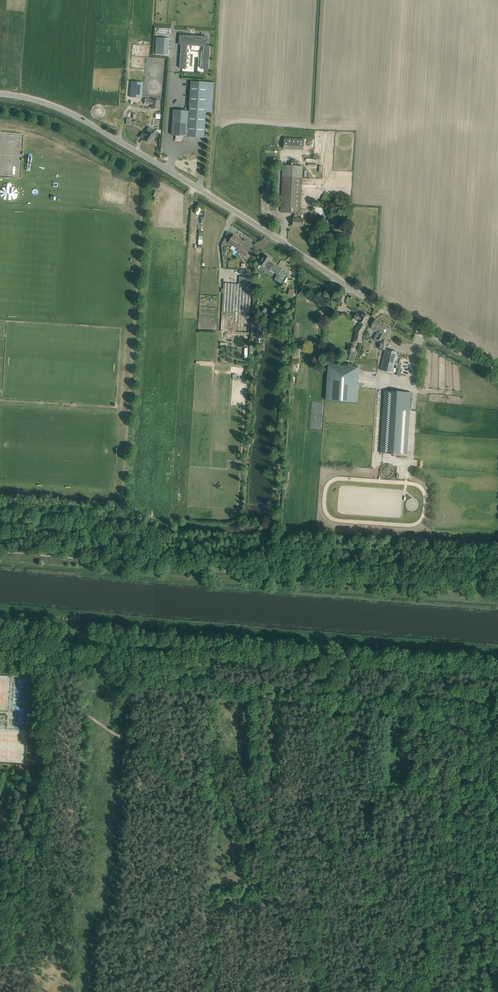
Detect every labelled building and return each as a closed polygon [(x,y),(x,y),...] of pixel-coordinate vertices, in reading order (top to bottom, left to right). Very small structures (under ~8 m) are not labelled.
[(181,44),(180,62),(181,62),(186,63),(187,63),(188,44),(202,45),(203,45),(203,46),(202,69),(209,69),(210,46),(205,45),(206,37),(201,37),(201,38),(185,37),(186,36),(181,35),(180,44),(181,44)] [(155,54),(168,55),(169,39),(156,38),(155,54)] [(131,81),(130,96),(142,97),(143,82),(131,81)] [(174,110),(172,135),(176,135),(176,134),(181,134),(184,134),(184,136),(204,138),(204,137),(206,112),(207,112),(212,113),(214,82),(191,81),(189,110),(189,111),(174,110)] [(144,105),(146,105),(146,104),(152,104),(151,108),(158,109),(159,101),(152,100),(152,99),(145,98),(144,105)] [(143,133),(140,137),(149,143),(152,139),(154,136),(153,136),(155,132),(156,131),(149,127),(148,127),(146,131),(148,132),(146,135),(145,134),(143,133)] [(304,150),(304,139),(284,138),(284,149),(304,150)] [(304,222),(304,219),(298,218),(299,213),(300,213),(303,166),(284,165),(281,212),(294,213),(294,218),(293,226),(303,226),(304,222)] [(314,204),(314,211),(323,217),(327,211),(317,204),(314,204)] [(331,218),(331,220),(334,222),(338,224),(340,221),(333,216),(331,218)] [(240,246),(241,245),(243,242),(237,239),(238,238),(234,235),(229,243),(238,249),(239,249),(240,246)] [(239,249),(238,249),(237,250),(246,256),(250,250),(241,245),(240,246),(239,249)] [(263,259),(259,263),(265,267),(275,273),(278,275),(275,279),(278,281),(281,276),(279,274),(280,272),(282,270),(269,261),(271,259),(265,255),(263,259)] [(252,278),(240,277),(239,284),(224,283),(221,333),(249,335),(252,278)] [(361,322),(356,331),(355,341),(361,341),(361,334),(368,323),(366,322),(369,316),(363,313),(362,316),(357,313),(354,318),(361,322)] [(385,340),(391,330),(386,328),(387,326),(375,319),(373,324),(371,328),(378,332),(373,340),(379,343),(378,349),(385,349),(387,341),(385,340)] [(243,347),(247,340),(240,336),(236,343),(243,347)] [(348,350),(350,352),(348,361),(353,363),(358,351),(356,350),(356,347),(353,345),(350,345),(348,347),(348,350)] [(392,372),(396,357),(397,352),(387,350),(386,355),(384,355),(380,370),(392,372)] [(328,365),(326,400),(357,402),(359,367),(328,365)] [(384,390),(380,452),(407,454),(411,392),(384,390)]
